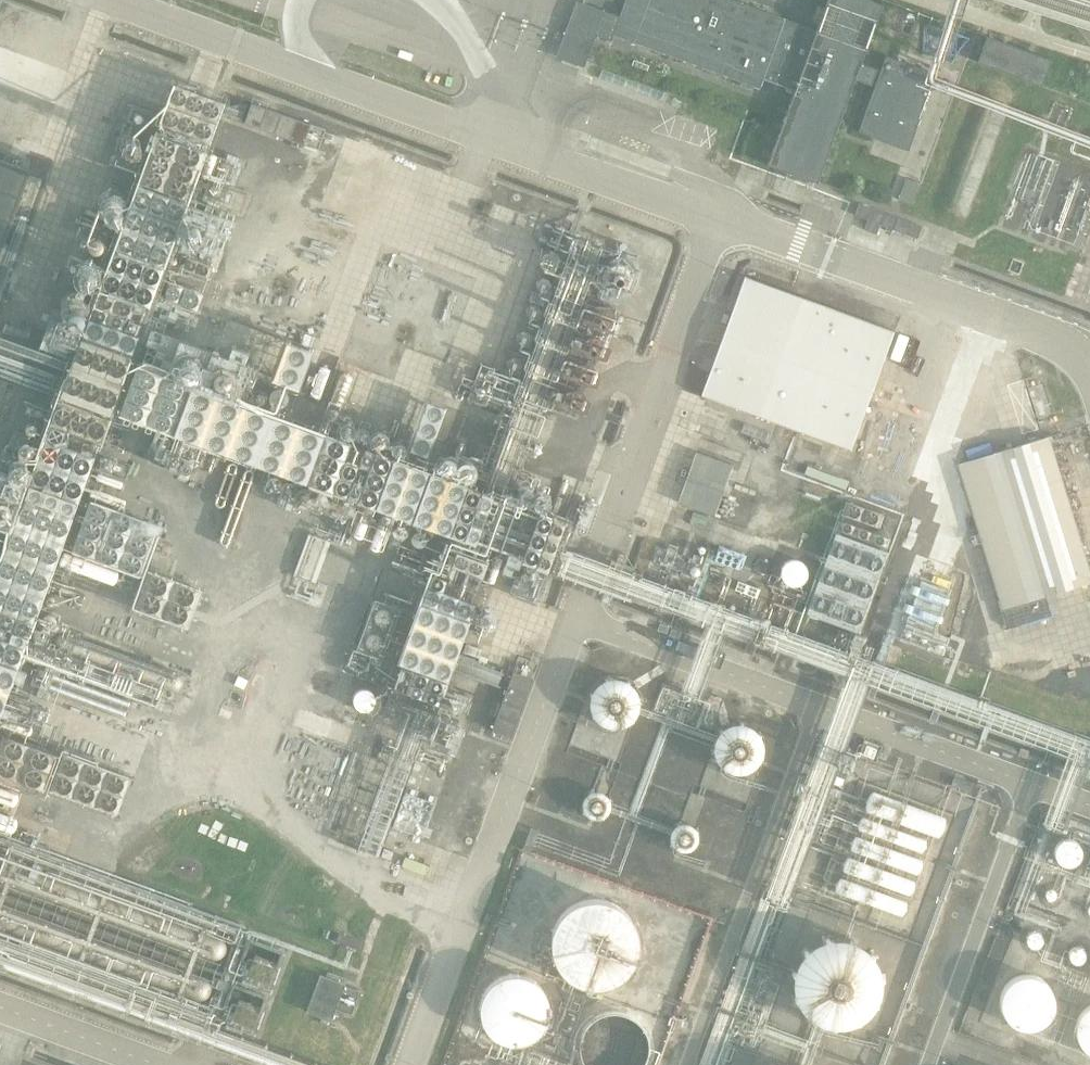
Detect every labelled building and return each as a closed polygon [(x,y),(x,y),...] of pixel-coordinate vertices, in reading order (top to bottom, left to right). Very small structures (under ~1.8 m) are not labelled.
[(816,31),(785,19),(733,0),(626,0),(619,16),(601,10),(592,6),(590,12),(580,9),(566,50),(564,54),(581,59),(590,33),(612,41),(614,35),(760,88),(762,81),(793,92),(766,166),(817,185),(855,81),(875,88),(858,133),(907,151),(929,90),(934,92),(938,81),(933,79),(935,75),(886,57),(880,72),(860,65),(882,5),(869,0),(827,0),(816,31)] [(977,62),(1042,85),(1051,59),(987,35),(977,62)] [(605,68),(596,93),(657,115),(666,90),(605,68)] [(53,804),(60,786),(125,813),(136,784),(65,755),(60,768),(0,743),(10,716),(38,728),(46,709),(17,697),(28,666),(161,720),(173,692),(77,653),(83,636),(45,621),(68,560),(150,590),(142,612),(200,633),(213,597),(153,575),(167,536),(91,508),(123,422),(453,544),(407,678),(420,683),(407,718),(421,723),(382,833),(344,819),(337,839),(372,851),(369,859),(411,874),(427,827),(409,821),(426,772),(419,769),(433,727),(450,733),(509,565),(539,576),(541,569),(554,573),(566,540),(543,532),(550,512),(523,502),(560,403),(585,412),(640,264),(584,243),(530,389),(492,374),(477,414),(515,429),(491,495),(432,473),(455,411),(431,402),(408,464),(296,423),(319,361),(295,352),(272,414),(144,367),(204,204),(225,212),(241,173),(215,163),(233,117),(190,100),(175,137),(136,122),(114,178),(130,185),(76,321),(96,329),(57,436),(42,430),(7,522),(22,528),(7,569),(0,567),(0,782),(53,804)] [(326,128),(252,101),(245,122),(319,148),(326,128)] [(31,171),(0,160),(0,256),(31,171)] [(911,203),(918,182),(906,178),(899,199),(911,203)] [(851,449),(894,331),(745,276),(701,395),(851,449)] [(75,343),(35,327),(28,346),(68,361),(75,343)] [(348,327),(337,360),(354,366),(366,333),(348,327)] [(19,360),(20,382),(44,380),(43,359),(19,360)] [(1050,435),(959,462),(1009,627),(1054,615),(1047,595),(1089,582),(1089,565),(1050,435)] [(733,465),(696,452),(678,501),(715,515),(733,465)] [(852,482),(804,465),(801,473),(849,490),(852,482)] [(316,537),(301,578),(313,583),(328,542),(316,537)] [(741,571),(747,556),(718,546),(713,561),(741,571)] [(819,562),(819,561),(818,555),(814,550),(808,546),(802,546),(797,547),(792,551),(789,556),(788,562),(790,567),(794,572),(798,575),(803,576),(809,575),(814,572),(818,567),(819,562)] [(765,573),(768,562),(757,559),(754,570),(765,573)] [(720,586),(724,576),(710,570),(706,581),(720,586)] [(491,731),(511,738),(533,678),(513,671),(491,731)] [(643,703),(643,702),(642,695),(637,687),(631,682),(627,681),(621,680),(615,680),(611,681),(605,686),(600,692),(598,698),(598,702),(599,709),(603,717),(610,722),(614,724),(618,725),(626,724),(634,721),(637,717),(640,713),(642,708),(643,703)] [(760,745),(760,744),(760,740),(758,735),(754,728),(748,724),(743,722),(738,721),(730,722),(722,727),(717,734),(716,738),(715,743),(716,752),(718,756),(721,760),(728,764),(732,766),(738,767),(743,766),(747,764),(753,760),(758,753),(760,749),(760,745)] [(608,799),(607,794),(604,790),(600,788),(596,787),(591,788),(588,790),(585,794),(584,799),(585,803),(587,807),(591,810),(595,811),(601,810),(605,807),(607,804),(608,799)] [(906,804),(902,824),(942,833),(947,813),(906,804)] [(697,834),(697,833),(696,829),(694,825),(690,822),(685,821),(681,822),(677,824),(674,828),(673,832),(674,837),(676,840),(679,843),(684,845),(689,844),(692,842),(695,839),(697,834)] [(924,853),(928,834),(889,827),(882,861),(921,868),(924,853)] [(1079,858),(1079,854),(1079,849),(1076,846),(1073,843),(1069,842),(1064,842),(1060,844),(1057,847),(1056,851),(1056,856),(1057,860),(1060,863),(1064,865),(1068,865),(1073,864),(1076,862),(1079,858)] [(640,937),(640,936),(639,929),(637,922),(634,916),(630,912),(625,908),(618,904),(610,902),(603,901),(592,904),(585,908),(580,912),(576,918),(573,923),(571,929),(570,937),(571,943),(573,950),(576,956),(581,961),(585,964),(591,968),(600,971),(605,971),(611,971),(619,968),(625,965),(630,961),(634,956),(637,950),(639,943),(640,937)] [(1044,937),(1044,936),(1044,933),(1042,931),(1039,928),(1036,927),(1033,928),(1029,930),(1027,933),(1026,936),(1027,939),(1028,942),(1031,944),(1034,945),(1039,945),(1041,943),(1044,940),(1044,937)] [(880,973),(880,972),(880,964),(877,956),(874,950),(868,943),(863,938),(855,933),(847,931),(836,930),(828,931),(820,933),(813,938),(807,943),(801,950),(798,957),(795,966),(795,973),(796,981),(798,989),(802,996),(807,1003),(813,1007),(821,1012),(828,1014),(837,1015),(844,1015),(852,1013),(860,1009),(866,1004),(871,999),(876,990),(879,983),(880,973)] [(366,941),(341,931),(337,942),(362,951),(366,941)] [(1088,952),(1088,951),(1087,947),(1085,944),(1082,943),(1079,942),(1076,942),(1073,944),(1070,947),(1070,950),(1070,955),(1072,957),(1075,959),(1078,960),(1082,959),(1085,958),(1086,955),(1088,952)] [(287,953),(266,945),(255,971),(276,979),(287,953)] [(557,1005),(557,1004),(557,997),(554,990),(551,985),(547,980),(543,976),(537,972),(531,971),(524,969),(517,970),(510,972),(504,975),(498,980),(494,985),(491,990),(489,997),(488,1003),(488,1010),(490,1017),(493,1022),(497,1028),(502,1032),(508,1036),(514,1038),(520,1039),(527,1039),(533,1037),(541,1034),(545,1031),(550,1026),(554,1018),(557,1011),(557,1005)] [(1055,999),(1055,998),(1054,992),(1053,987),(1051,983),(1047,978),(1044,975),(1038,972),(1033,970),(1028,969),(1021,970),(1016,971),(1010,974),(1007,977),(1003,982),(1000,987),(998,993),(998,997),(998,1003),(1000,1008),(1002,1012),(1005,1017),(1009,1021),(1014,1024),(1020,1026),(1024,1026),(1028,1026),(1036,1025),(1040,1023),(1046,1019),(1049,1015),(1052,1010),(1054,1004),(1055,999)] [(321,974),(308,1011),(334,1020),(346,983),(321,974)] [(270,996),(249,987),(238,1014),(259,1022),(270,996)] [(1086,999),(1082,1002),(1077,1008),(1075,1013),(1073,1017),(1073,1023),(1075,1033),(1078,1039),(1080,1042),(1084,1045),(1089,1049),(1089,997),(1086,999)] [(657,1040),(656,1034),(655,1028),(652,1022),(648,1017),(642,1011),(635,1008),(629,1006),(623,1006),(615,1006),(609,1008),(603,1011),(597,1016),(593,1021),(590,1028),(588,1034),(587,1040),(588,1046),(590,1053),(593,1059),(598,1064),(647,1064),(650,1061),(653,1056),(656,1048),(657,1041),(657,1040)]
